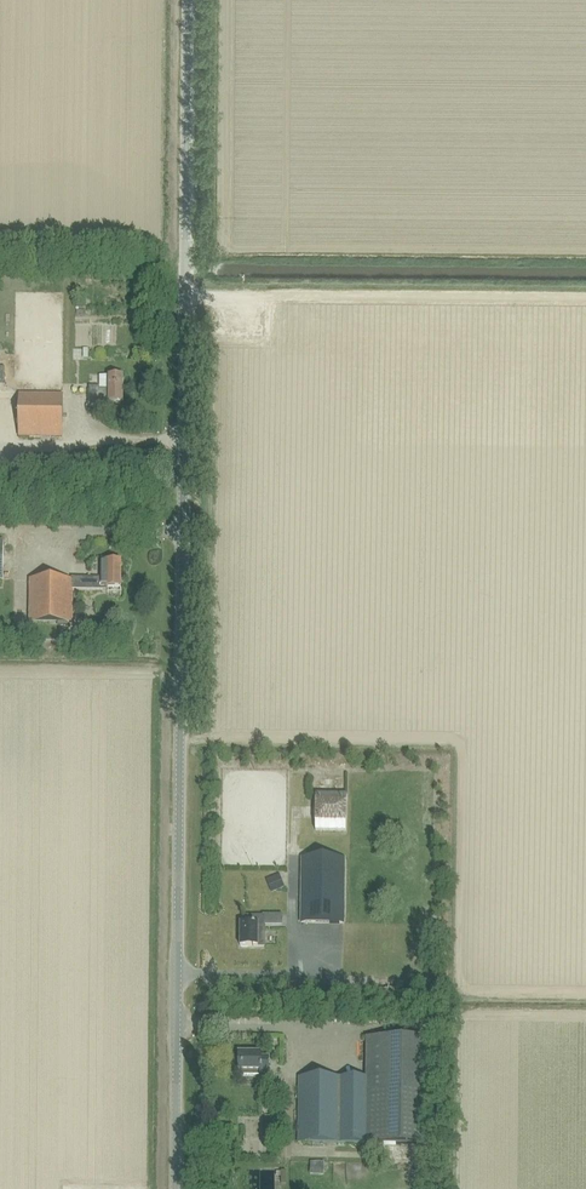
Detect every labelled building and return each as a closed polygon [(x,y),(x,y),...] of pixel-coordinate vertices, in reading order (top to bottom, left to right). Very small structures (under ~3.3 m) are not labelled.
[(123,403),(123,376),(109,376),(109,390),(99,390),(99,387),(89,387),(89,405),(99,405),(99,398),(109,398),(109,403),(123,403)] [(62,438),(63,395),(20,394),(19,437),(62,438)] [(73,578),(73,580),(72,590),(107,590),(107,588),(121,588),(121,562),(101,562),(101,580),(94,580),(94,578),(73,578)] [(73,580),(30,580),(29,623),(72,623),(72,590),(73,580)] [(346,831),(347,794),(316,793),(315,831),(346,831)] [(231,864),(282,864),(282,848),(231,848),(231,864)] [(344,924),(345,859),(302,859),(301,923),(344,924)] [(262,924),(262,917),(246,917),(246,924),(240,924),(240,948),(264,948),(264,924),(262,924)] [(299,1078),(298,1143),(313,1143),(435,1144),(435,1037),(366,1038),(366,1078),(342,1078),(299,1078)] [(269,1076),(269,1059),(262,1059),(262,1053),(239,1053),(239,1072),(241,1072),(241,1076),(269,1076)] [(322,1166),(322,1157),(307,1158),(308,1166),(322,1166)]
